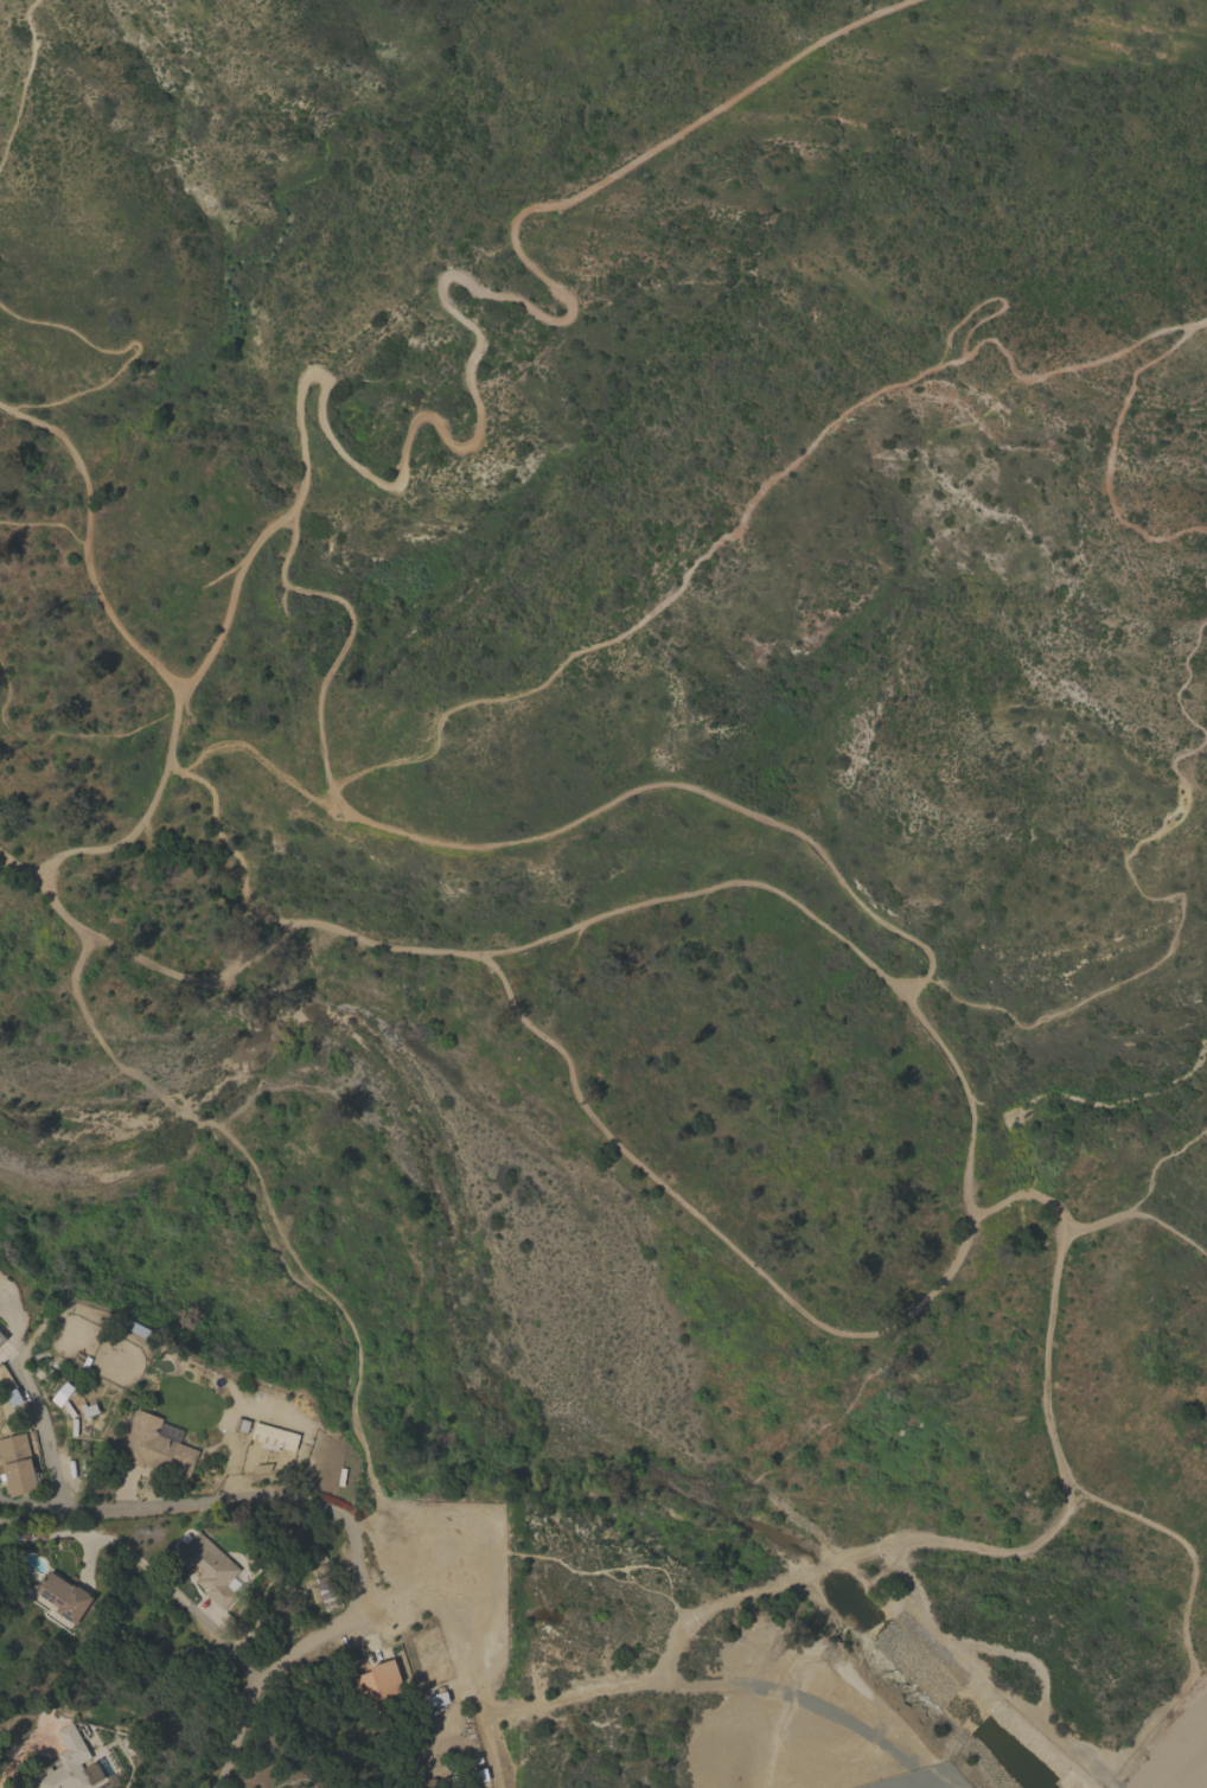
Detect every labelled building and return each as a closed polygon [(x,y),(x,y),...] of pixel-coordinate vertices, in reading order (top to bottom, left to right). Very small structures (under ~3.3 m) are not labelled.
[(158,1438),(198,1449),(191,1480),(119,1462),(132,1410),(162,1417),(158,1438)] [(4,1476),(0,1477),(0,1438),(27,1433),(37,1493),(7,1498),(4,1476)] [(240,1572),(228,1584),(236,1591),(219,1608),(173,1559),(200,1533),(240,1572)] [(31,1601),(46,1572),(94,1597),(78,1626),(31,1601)] [(363,1698),(362,1668),(398,1666),(400,1697),(363,1698)] [(75,1719),(109,1787),(30,1787),(26,1780),(53,1765),(49,1756),(60,1750),(51,1731),(75,1719)]
